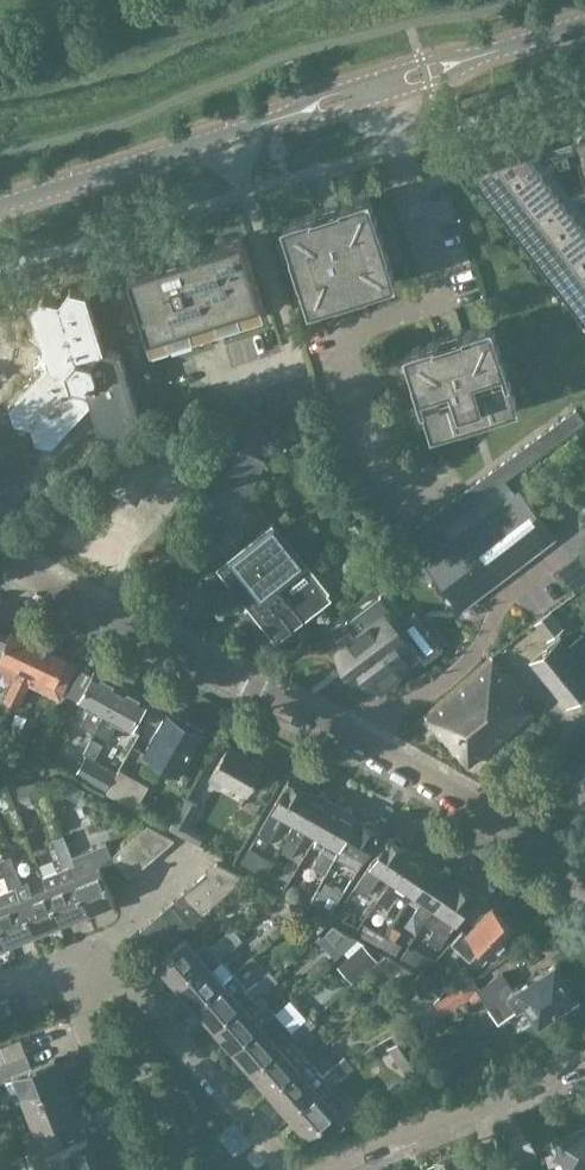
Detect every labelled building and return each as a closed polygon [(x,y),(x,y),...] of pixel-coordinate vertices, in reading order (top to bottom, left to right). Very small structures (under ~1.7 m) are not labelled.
[(572,129),(552,135),(553,137),(561,152),(578,147),(584,171),(584,125),(572,129)] [(574,204),(573,201),(552,175),(528,143),(483,156),(484,159),(493,189),(491,190),(494,194),(496,192),(495,192),(506,188),(515,218),(514,219),(516,223),(518,221),(529,217),(538,247),(536,248),(539,252),(540,250),(551,247),(560,276),(558,277),(561,281),(563,279),(562,279),(573,276),(582,305),(580,306),(583,310),(584,309),(584,308),(584,218),(574,204)] [(395,278),(382,236),(369,194),(283,221),(310,304),(395,278)] [(190,242),(182,244),(174,247),(176,255),(128,270),(148,332),(167,326),(170,336),(226,319),(242,314),(239,304),(262,297),(242,234),(192,250),(190,242)] [(31,465),(30,462),(38,460),(39,462),(75,451),(30,303),(0,312),(0,474),(31,465)] [(517,406),(490,322),(490,323),(459,332),(437,339),(406,349),(419,391),(432,433),(463,423),(485,416),(516,406),(517,406)] [(574,408),(568,413),(577,425),(583,421),(574,408)] [(577,425),(568,413),(562,417),(571,430),(577,425)] [(562,417),(555,422),(565,434),(571,430),(562,417)] [(558,439),(565,434),(555,422),(549,426),(558,439)] [(549,426),(543,431),(552,443),(558,439),(549,426)] [(543,431),(537,435),(546,448),(552,443),(543,431)] [(546,448),(537,435),(531,440),(540,452),(546,448)] [(531,440),(525,444),(534,457),(540,452),(531,440)] [(525,444),(519,449),(528,461),(534,457),(525,444)] [(223,481),(249,493),(266,458),(240,446),(223,481)] [(513,453),(522,466),(528,461),(519,449),(513,453)] [(513,453),(506,458),(515,470),(522,466),(513,453)] [(500,462),(509,475),(515,470),(506,458),(500,462)] [(500,462),(494,467),(503,479),(509,475),(500,462)] [(497,484),(503,479),(494,467),(488,471),(497,484)] [(488,471),(482,476),(491,488),(497,484),(488,471)] [(485,493),(491,488),(482,476),(476,480),(485,493)] [(476,480),(470,485),(479,497),(485,493),(476,480)] [(470,485),(463,489),(472,502),(479,497),(470,485)] [(460,608),(555,535),(519,487),(424,560),(437,578),(460,608)] [(457,494),(466,506),(472,502),(463,489),(457,494)] [(457,494),(451,498),(460,511),(466,506),(457,494)] [(451,498),(445,503),(454,515),(460,511),(451,498)] [(445,503),(439,507),(448,520),(454,515),(445,503)] [(433,512),(442,524),(448,520),(439,507),(433,512)] [(433,512),(427,516),(436,529),(442,524),(433,512)] [(430,533),(436,529),(427,516),(420,521),(430,533)] [(214,565),(256,619),(274,641),(330,597),(270,521),(214,565)] [(420,521),(414,525),(423,538),(430,533),(420,521)] [(423,538),(414,525),(408,530),(417,542),(423,538)] [(408,530),(402,534),(411,547),(417,542),(408,530)] [(402,534),(396,539),(405,551),(411,547),(402,534)] [(390,543),(399,556),(405,551),(396,539),(390,543)] [(354,632),(337,645),(363,680),(371,674),(381,687),(405,669),(425,654),(400,621),(380,594),(345,621),(354,632)] [(13,677),(9,685),(23,692),(28,683),(29,681),(22,677),(26,668),(39,640),(32,636),(11,627),(9,632),(0,628),(0,670),(13,677)] [(584,692),(584,666),(560,636),(530,660),(567,706),(584,692)] [(26,668),(22,677),(29,681),(28,683),(60,698),(78,660),(66,654),(66,653),(39,640),(26,668)] [(421,712),(423,715),(466,765),(530,711),(518,697),(522,694),(489,655),(421,712)] [(68,694),(89,705),(104,714),(121,683),(94,668),(91,675),(81,669),(68,694)] [(104,714),(118,721),(131,728),(148,697),(121,683),(104,714)] [(9,685),(3,697),(18,704),(23,692),(9,685)] [(79,724),(95,732),(104,714),(89,705),(79,724)] [(167,709),(143,753),(179,773),(203,730),(167,709)] [(104,714),(95,732),(108,739),(118,721),(104,714)] [(91,735),(83,752),(92,757),(101,740),(91,735)] [(247,793),(264,764),(228,743),(208,778),(221,785),(224,780),(247,793)] [(104,789),(114,771),(85,755),(75,772),(104,789)] [(566,777),(584,798),(584,760),(566,777)] [(2,768),(2,776),(2,778),(29,778),(29,767),(2,768)] [(119,768),(105,791),(105,792),(135,808),(148,785),(119,768)] [(284,814),(294,819),(309,791),(287,779),(254,839),(264,844),(268,838),(270,839),(284,814)] [(17,783),(18,798),(26,797),(28,804),(42,798),(35,781),(17,783)] [(309,791),(294,819),(277,848),(290,855),(306,826),(316,832),(332,804),(309,791)] [(185,830),(199,805),(185,797),(171,821),(185,830)] [(325,870),(339,845),(355,816),(332,804),(316,832),(327,838),(312,863),(325,870)] [(355,816),(339,845),(351,852),(342,867),(354,874),(378,830),(355,816)] [(148,824),(138,832),(155,855),(176,839),(148,824)] [(138,832),(125,843),(142,865),(155,855),(138,832)] [(57,836),(51,838),(56,851),(62,848),(68,846),(63,834),(57,836)] [(382,871),(392,878),(410,851),(388,836),(355,887),(367,895),(382,871)] [(114,898),(110,890),(99,862),(100,862),(113,852),(108,840),(72,855),(74,861),(68,863),(86,909),(112,899),(114,898)] [(125,843),(113,852),(130,875),(142,865),(125,843)] [(249,844),(240,861),(249,866),(258,850),(249,844)] [(42,874),(46,884),(60,919),(86,909),(68,863),(74,861),(68,846),(62,848),(56,851),(62,866),(42,874)] [(404,886),(414,892),(432,865),(410,851),(392,878),(377,900),(389,908),(404,886)] [(130,875),(113,852),(100,862),(117,884),(130,875)] [(3,872),(9,870),(16,867),(11,855),(4,857),(0,859),(0,864),(3,872)] [(217,862),(206,871),(223,893),(244,876),(217,862)] [(432,865),(414,892),(424,899),(414,914),(425,921),(453,879),(432,865)] [(8,941),(34,930),(16,885),(22,882),(16,867),(9,870),(3,872),(9,887),(0,891),(0,922),(8,941)] [(206,871),(195,881),(213,902),(223,893),(206,871)] [(474,893),(453,879),(425,921),(435,928),(428,938),(439,946),(474,893)] [(16,885),(34,930),(60,919),(46,884),(31,889),(27,880),(22,882),(16,885)] [(201,912),(213,902),(195,881),(183,890),(201,912)] [(321,886),(313,900),(331,909),(342,888),(333,883),(329,891),(321,886)] [(183,890),(172,899),(190,921),(201,912),(183,890)] [(179,931),(190,921),(172,899),(161,909),(179,931)] [(451,939),(452,940),(466,953),(476,942),(490,956),(516,928),(492,906),(467,933),(462,928),(451,939)] [(161,909),(150,918),(169,939),(179,931),(161,909)] [(157,949),(169,939),(150,918),(139,927),(157,949)] [(221,935),(230,945),(241,935),(232,925),(221,935)] [(355,933),(331,958),(348,975),(372,950),(355,933)] [(176,982),(205,957),(186,934),(156,960),(176,982)] [(219,954),(230,945),(221,935),(210,944),(219,954)] [(176,982),(194,1004),(232,972),(213,950),(205,957),(176,982)] [(539,1019),(575,994),(554,963),(539,973),(537,970),(512,988),(501,972),(476,988),(498,1020),(526,1000),(539,1019)] [(270,968),(258,978),(267,988),(278,978),(270,968)] [(232,972),(194,1004),(213,1025),(249,994),(242,986),(243,985),(232,972)] [(267,988),(258,978),(247,988),(256,998),(267,988)] [(254,999),(249,994),(213,1025),(231,1047),(274,1010),(260,994),(254,999)] [(440,999),(423,1010),(426,1014),(443,1003),(440,999)] [(426,1014),(416,1021),(445,1065),(472,1048),(443,1003),(426,1014)] [(289,1028),(274,1010),(231,1047),(250,1069),(287,1036),(289,1035),(285,1032),(289,1028)] [(296,1022),(304,1030),(315,1021),(307,1012),(296,1022)] [(293,1040),(304,1030),(296,1022),(289,1028),(285,1032),(289,1035),(293,1040)] [(406,1076),(427,1062),(408,1032),(386,1047),(406,1076)] [(250,1069),(269,1090),(306,1058),(287,1036),(250,1069)] [(23,1101),(66,1084),(55,1056),(31,1066),(26,1053),(0,1063),(0,1079),(12,1074),(18,1089),(10,1093),(15,1104),(23,1101)] [(334,1065),(342,1074),(353,1065),(345,1056),(334,1065)] [(287,1112),(317,1086),(325,1080),(306,1058),(269,1090),(287,1112)] [(330,1084),(342,1074),(334,1065),(323,1075),(330,1084)] [(21,1135),(26,1147),(59,1134),(54,1121),(77,1112),(66,1084),(23,1101),(34,1129),(21,1135)] [(317,1086),(287,1112),(306,1134),(336,1109),(317,1086)] [(584,1162),(584,1129),(556,1140),(568,1169),(576,1169),(584,1166),(584,1163),(584,1162)] [(99,1166),(87,1138),(64,1147),(59,1134),(26,1147),(35,1169),(88,1169),(99,1166)] [(464,1148),(435,1160),(439,1169),(473,1169),(464,1148)]
